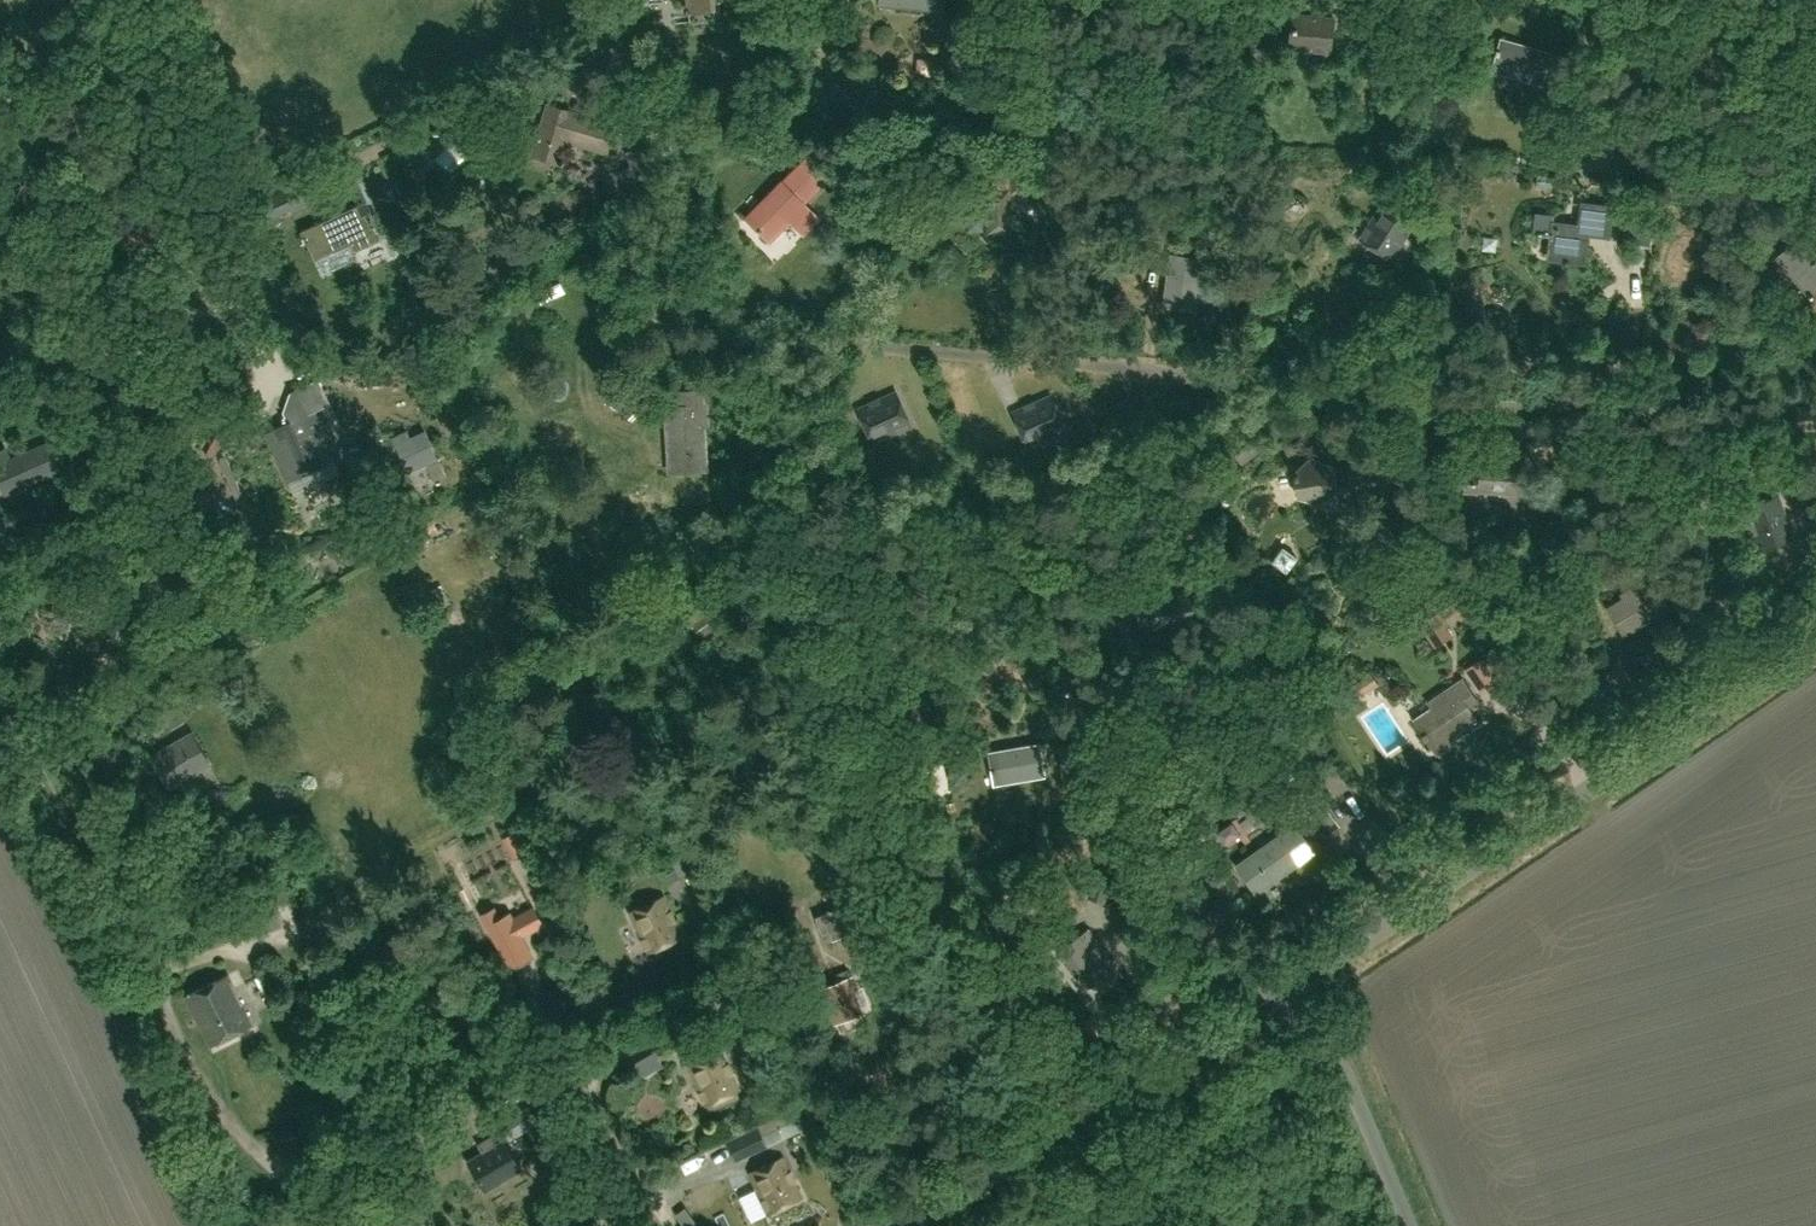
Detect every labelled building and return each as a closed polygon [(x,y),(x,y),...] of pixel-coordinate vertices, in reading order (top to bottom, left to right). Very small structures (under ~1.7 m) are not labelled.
[(715,20),(713,0),(688,0),(690,22),(715,20)] [(1288,48),(1330,52),(1334,16),(1291,12),(1288,48)] [(1492,69),(1541,84),(1551,53),(1501,38),(1498,49),(1497,48),(1496,53),(1497,53),(1492,69)] [(547,101),(531,154),(553,161),(561,137),(605,150),(612,125),(569,113),(570,108),(547,101)] [(636,175),(654,169),(667,165),(653,122),(635,128),(641,146),(625,151),(630,166),(618,169),(623,183),(628,181),(631,192),(641,189),(636,175)] [(477,178),(502,158),(489,142),(464,163),(477,178)] [(799,163),(822,186),(833,174),(811,152),(799,163)] [(1013,202),(1013,195),(1027,195),(1027,171),(1007,171),(1007,175),(982,175),(982,187),(968,187),(968,210),(987,210),(987,230),(1009,230),(1009,202),(1013,202)] [(283,221),(280,214),(321,196),(316,187),(311,177),(260,199),(263,204),(256,207),(265,228),(283,221)] [(769,239),(788,220),(803,235),(820,219),(783,181),(747,216),(769,239)] [(1607,235),(1610,206),(1580,202),(1578,225),(1551,222),(1550,232),(1536,230),(1535,234),(1549,236),(1547,258),(1563,260),(1563,263),(1567,264),(1567,260),(1583,262),(1586,233),(1607,235)] [(356,204),(300,230),(313,259),(349,242),(353,251),(382,238),(369,210),(361,214),(356,204)] [(1382,205),(1360,239),(1391,259),(1413,224),(1382,205)] [(1619,241),(1649,244),(1653,213),(1622,210),(1619,241)] [(1810,297),(1815,293),(1815,251),(1801,233),(1775,255),(1810,297)] [(1163,304),(1195,309),(1203,257),(1171,252),(1163,304)] [(277,460),(285,478),(309,467),(310,469),(326,462),(326,463),(342,456),(326,420),(317,422),(309,401),(325,393),(318,378),(290,391),(283,413),(287,423),(271,430),(283,457),(277,460)] [(705,422),(708,421),(708,409),(703,409),(702,389),(676,390),(677,404),(667,404),(670,454),(706,452),(705,422)] [(874,441),(909,425),(895,393),(859,409),(874,441)] [(1028,444),(1064,428),(1050,396),(1014,412),(1028,444)] [(410,471),(428,463),(435,478),(444,474),(437,459),(425,430),(410,437),(407,430),(393,436),(410,471)] [(32,451),(11,460),(7,449),(0,452),(0,479),(6,492),(60,468),(50,444),(32,451)] [(1340,483),(1362,479),(1359,464),(1338,468),(1337,463),(1312,456),(1296,474),(1300,494),(1324,501),(1341,488),(1340,483)] [(1478,490),(1522,494),(1524,463),(1480,459),(1479,469),(1464,468),(1462,492),(1477,494),(1478,490)] [(789,503),(798,501),(795,492),(786,494),(789,503)] [(1752,533),(1753,533),(1758,549),(1792,538),(1778,495),(1744,506),(1749,522),(1752,533)] [(1625,633),(1672,606),(1656,579),(1610,605),(1625,633)] [(109,648),(104,638),(114,634),(103,607),(118,600),(109,580),(94,587),(92,581),(66,593),(93,655),(109,648)] [(1157,628),(1206,620),(1201,589),(1152,596),(1157,628)] [(1466,629),(1478,621),(1466,604),(1454,612),(1466,629)] [(1433,647),(1452,634),(1437,611),(1418,624),(1433,647)] [(1486,659),(1469,672),(1486,693),(1502,680),(1486,659)] [(1369,699),(1387,688),(1381,678),(1363,689),(1369,699)] [(1435,746),(1477,718),(1468,705),(1479,698),(1466,678),(1443,693),(1447,699),(1417,719),(1435,746)] [(210,764),(193,732),(153,755),(170,786),(210,764)] [(994,783),(1044,774),(1038,743),(988,752),(994,783)] [(1079,770),(1074,743),(1057,746),(1062,773),(1079,770)] [(940,793),(959,789),(955,771),(936,774),(940,793)] [(1308,814),(1325,836),(1340,825),(1323,803),(1308,814)] [(1236,866),(1254,892),(1314,850),(1296,824),(1236,866)] [(1105,902),(1113,876),(1095,870),(1087,897),(1105,902)] [(829,932),(831,940),(855,930),(850,915),(864,909),(852,882),(838,888),(844,905),(814,918),(820,935),(829,932)] [(630,911),(649,952),(682,937),(663,896),(630,911)] [(494,908),(483,914),(511,967),(532,956),(521,935),(542,924),(533,908),(513,919),(510,913),(499,919),(494,908)] [(1083,986),(1113,964),(1087,929),(1057,951),(1083,986)] [(210,1044),(253,1022),(228,972),(185,994),(210,1044)] [(838,1018),(861,1008),(853,990),(857,988),(852,977),(825,988),(838,1018)] [(688,1064),(707,1105),(739,1089),(720,1049),(688,1064)] [(532,1105),(499,1124),(508,1140),(541,1121),(532,1105)] [(746,1152),(766,1142),(760,1127),(739,1137),(746,1152)] [(488,1184),(520,1165),(506,1140),(497,1145),(492,1134),(477,1143),(482,1154),(473,1159),(488,1184)] [(725,1176),(750,1165),(742,1147),(717,1158),(725,1176)] [(750,1172),(769,1213),(802,1197),(782,1157),(750,1172)]
